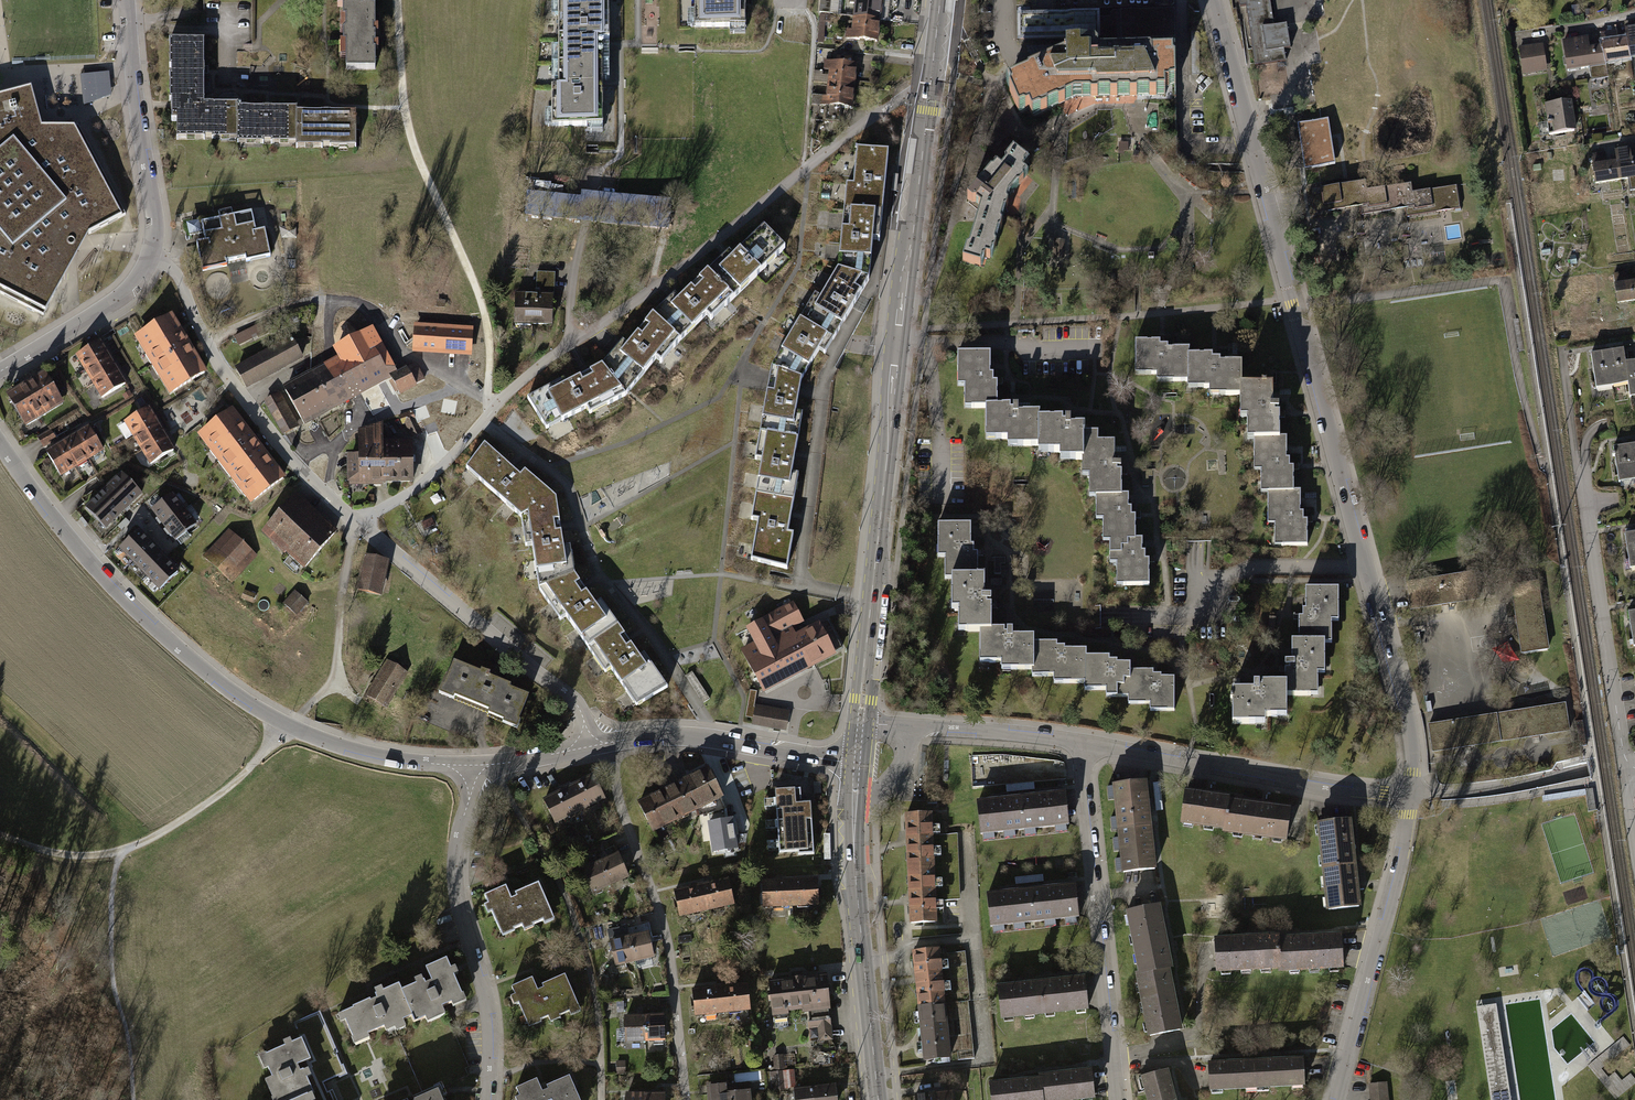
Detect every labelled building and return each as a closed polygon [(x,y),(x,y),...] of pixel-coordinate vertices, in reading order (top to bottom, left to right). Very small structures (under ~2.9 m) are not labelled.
[(558,0),(559,63),(602,63),(602,39),(609,39),(609,0),(595,0),(558,0)] [(695,27),(745,27),(745,0),(695,0),(695,27)] [(879,19),(881,0),(848,0),(848,2),(853,2),(851,16),(879,19)] [(1270,0),(1238,0),(1240,8),(1246,7),(1252,48),(1255,66),(1286,62),(1284,50),(1290,49),(1286,24),(1268,27),(1266,16),(1272,15),(1270,0)] [(375,4),(343,5),(345,68),(377,67),(375,4)] [(1063,53),(1005,79),(1019,115),(1026,112),(1029,119),(1076,99),(1168,96),(1168,86),(1178,87),(1177,54),(1173,54),(1173,11),(1110,12),(1110,20),(1093,21),(1093,13),(1014,16),(1015,43),(1062,42),(1063,53)] [(843,37),(876,41),(879,19),(851,16),(849,29),(844,29),(843,37)] [(1625,39),(1628,58),(1634,57),(1634,26),(1624,28),(1625,39)] [(1599,33),(1601,45),(1604,62),(1628,58),(1625,39),(1614,40),(1613,30),(1599,33)] [(169,102),(206,102),(206,37),(170,37),(169,102)] [(1586,37),(1560,41),(1565,71),(1604,65),(1604,62),(1601,45),(1587,47),(1586,37)] [(1544,71),(1540,44),(1516,48),(1521,75),(1544,71)] [(828,82),(858,86),(861,63),(856,63),(856,59),(836,56),(836,60),(826,59),(825,68),(830,69),(828,82)] [(603,126),(602,63),(559,63),(559,86),(552,86),(552,126),(603,126)] [(80,75),(83,106),(112,95),(109,72),(80,75)] [(844,107),(856,108),(858,86),(828,82),(827,96),(814,94),(811,115),(834,117),(842,119),(844,107)] [(43,315),(69,268),(83,242),(88,234),(125,215),(78,126),(41,126),(30,84),(0,93),(0,293),(43,315)] [(1575,131),(1570,100),(1543,104),(1546,124),(1537,125),(1539,136),(1575,131)] [(177,123),(177,140),(237,140),(238,107),(238,103),(206,102),(169,102),(169,123),(177,123)] [(298,107),(238,107),(237,140),(237,145),(298,145),(298,110),(298,107)] [(358,110),(298,110),(298,145),(298,148),(358,149),(358,110)] [(834,117),(811,115),(809,130),(832,133),(834,117)] [(1311,168),(1335,164),(1328,120),(1304,124),(1311,168)] [(1156,123),(1139,123),(1140,139),(1156,138),(1156,123)] [(1618,160),(1621,180),(1634,178),(1634,158),(1632,158),(1630,148),(1616,150),(1618,160)] [(847,184),(844,210),(881,213),(887,152),(857,149),(853,185),(847,184)] [(1604,152),(1590,155),(1595,184),(1621,180),(1618,160),(1605,162),(1604,152)] [(982,210),(966,264),(981,269),(985,259),(994,261),(1011,203),(1029,180),(1023,175),(1030,167),(1013,155),(1000,172),(995,169),(969,201),(982,210)] [(1321,194),(1313,196),(1315,213),(1349,208),(1348,202),(1358,200),(1361,215),(1394,210),(1394,204),(1404,202),(1406,217),(1440,212),(1439,206),(1450,204),(1450,210),(1460,208),(1457,185),(1413,192),(1412,183),(1367,190),(1366,181),(1320,188),(1321,194)] [(580,220),(582,198),(528,192),(525,214),(580,220)] [(589,196),(582,198),(580,220),(586,220),(591,221),(597,194),(589,196)] [(671,202),(597,194),(591,221),(668,229),(671,202)] [(248,260),(271,255),(266,229),(258,231),(253,210),(235,214),(233,208),(219,211),(220,217),(189,224),(192,238),(205,235),(207,242),(197,244),(202,271),(228,265),(227,261),(247,256),(248,260)] [(879,241),(881,213),(844,210),(837,269),(868,280),(871,238),(879,241)] [(279,228),(282,239),(295,239),(295,228),(279,228)] [(728,252),(706,273),(731,299),(783,249),(762,228),(733,256),(728,252)] [(1063,239),(1053,239),(1052,259),(1063,259),(1063,239)] [(814,294),(799,319),(833,340),(868,280),(837,269),(819,297),(814,294)] [(515,323),(551,324),(552,296),(553,272),(537,272),(536,288),(540,288),(540,296),(516,295),(515,323)] [(1612,274),(1617,304),(1634,301),(1634,281),(1626,282),(1624,272),(1612,274)] [(709,320),(731,299),(706,273),(679,299),(674,295),(650,316),(678,342),(704,315),(709,320)] [(134,334),(171,396),(209,373),(173,311),(134,334)] [(659,362),(678,342),(650,316),(626,345),(621,342),(601,367),(624,396),(628,391),(654,358),(659,362)] [(826,354),(833,340),(799,319),(770,369),(801,378),(819,350),(826,354)] [(235,336),(239,346),(270,330),(265,321),(235,336)] [(417,327),(416,348),(469,350),(470,329),(417,327)] [(351,396),(395,372),(371,330),(336,349),(342,359),(311,376),(329,409),(352,397),(351,396)] [(235,367),(247,388),(305,356),(293,335),(235,367)] [(78,355),(86,370),(112,355),(104,341),(78,355)] [(1160,343),(1134,342),(1134,375),(1155,375),(1155,381),(1188,382),(1188,354),(1188,349),(1160,349),(1160,343)] [(1626,363),(1624,349),(1606,352),(1612,386),(1629,383),(1626,363)] [(1612,386),(1606,352),(1589,355),(1595,388),(1612,386)] [(990,384),(990,353),(955,353),(956,386),(963,386),(963,408),(983,408),(998,408),(998,384),(990,384)] [(1212,354),(1188,354),(1188,382),(1188,387),(1209,387),(1209,394),(1240,395),(1240,382),(1240,363),(1212,362),(1212,354)] [(86,370),(95,384),(121,370),(112,355),(86,370)] [(1626,363),(1629,383),(1631,397),(1634,396),(1634,361),(1626,363)] [(415,364),(391,377),(400,393),(424,379),(415,364)] [(588,416),(624,396),(601,367),(566,385),(564,381),(526,400),(546,431),(585,409),(588,416)] [(768,381),(759,432),(797,438),(802,413),(795,413),(799,389),(801,378),(770,369),(768,381)] [(95,384),(103,399),(129,384),(121,370),(95,384)] [(6,393),(26,428),(65,406),(45,371),(6,393)] [(311,376),(285,390),(304,423),(329,409),(311,376)] [(1273,383),(1240,382),(1240,395),(1240,414),(1248,414),(1248,438),(1254,438),(1281,438),(1282,409),(1273,409),(1273,383)] [(279,394),(266,401),(284,434),(294,429),(281,406),(285,404),(279,394)] [(125,421),(134,435),(160,420),(151,406),(125,421)] [(198,434),(252,503),(288,475),(234,407),(198,434)] [(998,408),(983,408),(983,438),(1006,437),(1006,447),(1033,447),(1040,447),(1040,418),(1039,413),(1018,413),(1018,407),(998,408)] [(421,434),(426,432),(422,420),(418,422),(413,410),(399,416),(403,425),(407,423),(411,432),(419,429),(421,434)] [(1040,447),(1033,447),(1033,456),(1063,456),(1063,459),(1078,459),(1085,459),(1085,433),(1084,425),(1070,425),(1070,417),(1040,418),(1040,447)] [(134,435),(142,450),(168,435),(160,420),(134,435)] [(357,454),(383,453),(382,441),(381,422),(358,430),(357,454)] [(90,427),(76,435),(92,463),(106,455),(90,427)] [(52,430),(39,438),(42,443),(44,448),(58,441),(55,436),(52,430)] [(762,460),(756,494),(793,501),(798,475),(792,473),(797,438),(759,432),(755,459),(762,460)] [(1085,459),(1078,459),(1078,477),(1088,477),(1089,498),(1096,498),(1124,498),(1123,463),(1114,464),(1114,442),(1098,442),(1098,432),(1085,433),(1085,459)] [(76,435),(61,443),(78,472),(92,463),(76,435)] [(142,450),(150,464),(176,449),(168,435),(142,450)] [(1281,438),(1254,438),(1253,471),(1261,471),(1261,494),(1267,494),(1294,494),(1294,468),(1286,467),(1286,438),(1281,438)] [(383,453),(384,485),(413,483),(411,439),(382,441),(383,453)] [(61,443),(47,451),(63,480),(78,472),(61,443)] [(518,517),(525,513),(554,500),(523,470),(518,476),(483,443),(464,467),(518,517)] [(1630,445),(1614,448),(1619,482),(1634,479),(1630,445)] [(357,454),(345,455),(346,486),(384,485),(383,453),(357,454)] [(119,473),(80,509),(100,531),(139,494),(119,473)] [(260,529),(307,569),(341,528),(295,489),(260,529)] [(181,510),(168,492),(145,510),(159,527),(181,510)] [(602,493),(584,501),(592,518),(610,510),(602,493)] [(787,534),(793,501),(756,494),(751,520),(758,521),(751,562),(786,570),(793,536),(787,534)] [(1294,494),(1267,494),(1267,526),(1273,527),(1272,545),(1305,546),(1305,519),(1299,519),(1299,494),(1294,494)] [(428,500),(433,508),(441,503),(436,495),(428,500)] [(1124,498),(1096,498),(1096,521),(1102,521),(1102,544),(1109,544),(1109,558),(1122,557),(1122,547),(1130,547),(1130,542),(1138,542),(1137,517),(1129,517),(1129,498),(1124,498)] [(561,548),(554,500),(525,513),(536,589),(542,585),(572,574),(570,548),(561,548)] [(195,527),(181,510),(159,527),(173,545),(195,527)] [(419,524),(423,531),(433,526),(429,519),(419,524)] [(112,547),(125,560),(147,539),(134,526),(112,547)] [(972,555),(971,526),(937,526),(937,560),(944,560),(944,581),(955,581),(978,581),(978,555),(972,555)] [(258,554),(230,529),(205,557),(233,581),(258,554)] [(1623,535),(1628,569),(1634,568),(1634,533),(1623,535)] [(125,560),(139,573),(160,552),(147,539),(125,560)] [(1122,557),(1109,558),(1109,565),(1117,565),(1117,585),(1151,585),(1150,561),(1143,561),(1143,542),(1138,542),(1130,542),(1130,547),(1122,547),(1122,557)] [(433,557),(444,555),(442,546),(431,549),(433,557)] [(139,573),(157,592),(179,570),(160,552),(139,573)] [(383,596),(391,561),(367,556),(360,591),(383,596)] [(1405,584),(1410,609),(1477,595),(1472,571),(1405,584)] [(593,606),(572,574),(542,585),(584,647),(616,626),(600,602),(593,606)] [(987,580),(978,581),(955,581),(955,608),(961,608),(961,631),(981,631),(994,631),(993,607),(987,607),(987,580)] [(1520,655),(1546,651),(1534,580),(1509,584),(1520,655)] [(310,603),(295,590),(283,604),(299,617),(310,603)] [(1338,622),(1337,590),(1305,591),(1305,614),(1298,614),(1298,644),(1324,644),(1331,643),(1330,622),(1338,622)] [(757,644),(743,651),(763,689),(788,676),(812,664),(842,648),(827,621),(796,638),(791,627),(802,621),(793,604),(748,627),(757,644)] [(638,657),(616,626),(584,647),(597,665),(604,662),(635,705),(665,688),(643,653),(638,657)] [(994,631),(981,631),(982,663),(1001,663),(1001,670),(1034,670),(1034,643),(1034,637),(1004,637),(1004,630),(994,631)] [(1056,643),(1034,643),(1034,670),(1034,676),(1054,676),(1054,684),(1085,684),(1085,658),(1085,652),(1056,652),(1056,643)] [(1324,674),(1324,644),(1298,644),(1292,644),(1292,670),(1288,670),(1288,682),(1289,697),(1318,696),(1318,674),(1324,674)] [(1110,658),(1085,658),(1085,684),(1085,690),(1106,690),(1106,698),(1119,698),(1119,681),(1132,681),(1132,673),(1132,665),(1110,666),(1110,658)] [(384,712),(409,672),(387,659),(384,664),(378,660),(372,670),(378,674),(362,699),(384,712)] [(451,660),(436,692),(516,727),(529,697),(508,688),(509,685),(451,660)] [(685,676),(703,703),(709,699),(692,672),(685,676)] [(1157,672),(1132,673),(1132,681),(1119,681),(1119,698),(1129,698),(1129,704),(1149,704),(1149,714),(1175,713),(1175,682),(1157,682),(1157,672)] [(1289,715),(1289,697),(1288,682),(1258,682),(1258,689),(1233,690),(1234,721),(1267,720),(1267,715),(1289,715)] [(757,691),(750,690),(745,717),(753,718),(755,707),(754,707),(757,691)] [(1427,725),(1431,749),(1567,728),(1563,704),(1427,725)] [(788,712),(755,707),(753,718),(753,723),(786,728),(788,712)] [(1583,720),(1576,721),(1580,746),(1587,745),(1583,720)] [(679,782),(695,812),(705,806),(709,814),(724,809),(719,799),(721,797),(706,768),(679,782)] [(604,800),(591,776),(540,802),(553,826),(604,800)] [(695,812),(679,782),(637,804),(652,834),(695,812)] [(1114,830),(1148,826),(1144,782),(1110,786),(1114,830)] [(1033,783),(1006,786),(1007,792),(1034,789),(1033,783)] [(811,804),(801,804),(800,788),(775,790),(779,853),(798,852),(798,855),(814,854),(811,804)] [(1228,797),(1184,791),(1179,825),(1224,831),(1228,800),(1228,797)] [(1067,827),(1063,792),(1020,797),(1024,832),(1067,827)] [(1024,832),(1020,797),(976,802),(980,837),(1024,832)] [(1290,808),(1228,800),(1224,831),(1223,835),(1286,843),(1290,808)] [(735,850),(731,819),(726,820),(724,809),(709,814),(710,822),(705,823),(710,853),(735,850)] [(909,869),(933,868),(931,814),(907,815),(908,843),(909,869)] [(1321,868),(1356,864),(1351,820),(1316,824),(1321,868)] [(1119,874),(1153,870),(1148,826),(1114,830),(1119,874)] [(956,834),(940,834),(942,900),(946,900),(958,900),(956,834)] [(626,879),(616,855),(598,863),(607,887),(626,879)] [(607,887),(598,863),(579,870),(589,894),(607,887)] [(1326,911),(1361,908),(1356,864),(1321,868),(1326,911)] [(912,923),(935,922),(934,901),(933,868),(909,869),(910,901),(911,922),(911,923),(912,923)] [(1043,875),(1016,878),(1016,884),(1043,881),(1043,875)] [(733,905),(726,878),(673,891),(679,918),(733,905)] [(817,909),(816,880),(760,882),(761,911),(817,909)] [(492,910),(504,936),(515,931),(514,928),(522,924),(525,931),(534,927),(533,924),(544,920),(546,924),(554,920),(538,884),(516,894),(518,897),(511,900),(505,887),(485,896),(489,903),(485,905),(488,912),(492,910)] [(1077,918),(1074,884),(1029,889),(1033,923),(1077,918)] [(1033,923),(1029,889),(985,894),(989,928),(1033,923)] [(1172,970),(1159,906),(1125,913),(1138,977),(1168,970),(1172,970)] [(631,961),(626,935),(624,925),(603,929),(611,965),(631,961)] [(626,935),(631,961),(651,957),(646,931),(626,935)] [(1278,934),(1211,938),(1213,974),(1280,970),(1278,938),(1278,934)] [(1340,934),(1278,938),(1280,970),(1281,972),(1342,968),(1340,934)] [(919,1006),(944,1003),(938,949),(914,952),(917,980),(919,1006)] [(963,951),(947,953),(958,1060),(975,1058),(963,951)] [(449,971),(445,962),(424,971),(430,984),(425,986),(421,978),(412,982),(414,986),(401,992),(412,1018),(415,1024),(425,1020),(426,1024),(444,1015),(441,1009),(451,1005),(452,1008),(465,1002),(462,995),(460,995),(453,979),(457,977),(453,969),(449,971)] [(1180,1030),(1168,970),(1138,977),(1134,977),(1146,1037),(1180,1030)] [(532,979),(513,987),(516,994),(511,996),(515,1004),(519,1003),(529,1026),(541,1022),(540,1019),(548,1016),(551,1022),(560,1018),(559,1015),(569,1011),(571,1016),(580,1013),(564,975),(542,985),(544,988),(537,991),(532,979)] [(828,1011),(825,975),(765,980),(768,1016),(788,1014),(787,1012),(799,1011),(799,1013),(807,1012),(828,1011)] [(1087,1010),(1083,976),(1039,982),(1043,1016),(1087,1010)] [(749,1010),(746,982),(690,988),(694,1017),(749,1010)] [(1043,1016),(1039,982),(995,987),(1000,1021),(1043,1016)] [(354,1010),(338,1017),(341,1024),(346,1022),(354,1037),(348,1040),(352,1046),(370,1038),(368,1035),(384,1028),(386,1032),(394,1028),(396,1032),(406,1027),(404,1022),(412,1018),(401,992),(397,986),(383,993),(381,988),(374,991),(378,1000),(371,1003),(370,1000),(353,1008),(354,1010)] [(925,1060),(950,1058),(944,1003),(919,1006),(922,1033),(925,1060)] [(1497,1004),(1477,1007),(1491,1099),(1511,1099),(1497,1004)] [(831,1040),(828,1011),(807,1012),(810,1042),(831,1040)] [(662,1040),(661,1015),(641,1016),(643,1041),(662,1040)] [(643,1041),(641,1016),(621,1017),(623,1042),(643,1041)] [(258,1055),(263,1068),(267,1067),(271,1076),(263,1079),(270,1097),(271,1099),(289,1099),(309,1092),(310,1092),(304,1077),(310,1074),(307,1067),(298,1070),(296,1064),(308,1059),(300,1038),(290,1042),(288,1037),(281,1040),(283,1045),(258,1055)] [(782,1055),(772,1056),(774,1071),(783,1070),(782,1055)] [(1302,1087),(1301,1059),(1254,1061),(1255,1089),(1302,1087)] [(1255,1089),(1254,1061),(1206,1064),(1208,1091),(1255,1089)] [(623,1062),(614,1062),(614,1070),(623,1070),(623,1062)] [(793,1070),(769,1073),(770,1090),(795,1087),(793,1070)] [(1166,1070),(1139,1077),(1145,1099),(1174,1099),(1166,1070)] [(1091,1071),(1040,1076),(1041,1079),(1043,1099),(1063,1099),(1094,1097),(1091,1071)] [(517,1088),(520,1096),(516,1098),(517,1099),(579,1099),(569,1076),(547,1086),(548,1089),(542,1092),(537,1079),(517,1088)] [(1041,1079),(990,1084),(992,1099),(1043,1099),(1041,1079)] [(703,1082),(703,1088),(700,1088),(701,1099),(749,1099),(748,1088),(735,1090),(734,1083),(724,1084),(723,1080),(703,1082)] [(1387,1083),(1367,1085),(1368,1099),(1389,1099),(1387,1083)] [(441,1098),(444,1096),(438,1084),(426,1089),(428,1092),(407,1099),(442,1099),(441,1098)] [(836,1085),(793,1089),(794,1099),(837,1099),(836,1085)] [(951,1092),(932,1094),(933,1099),(951,1099),(951,1092)]
